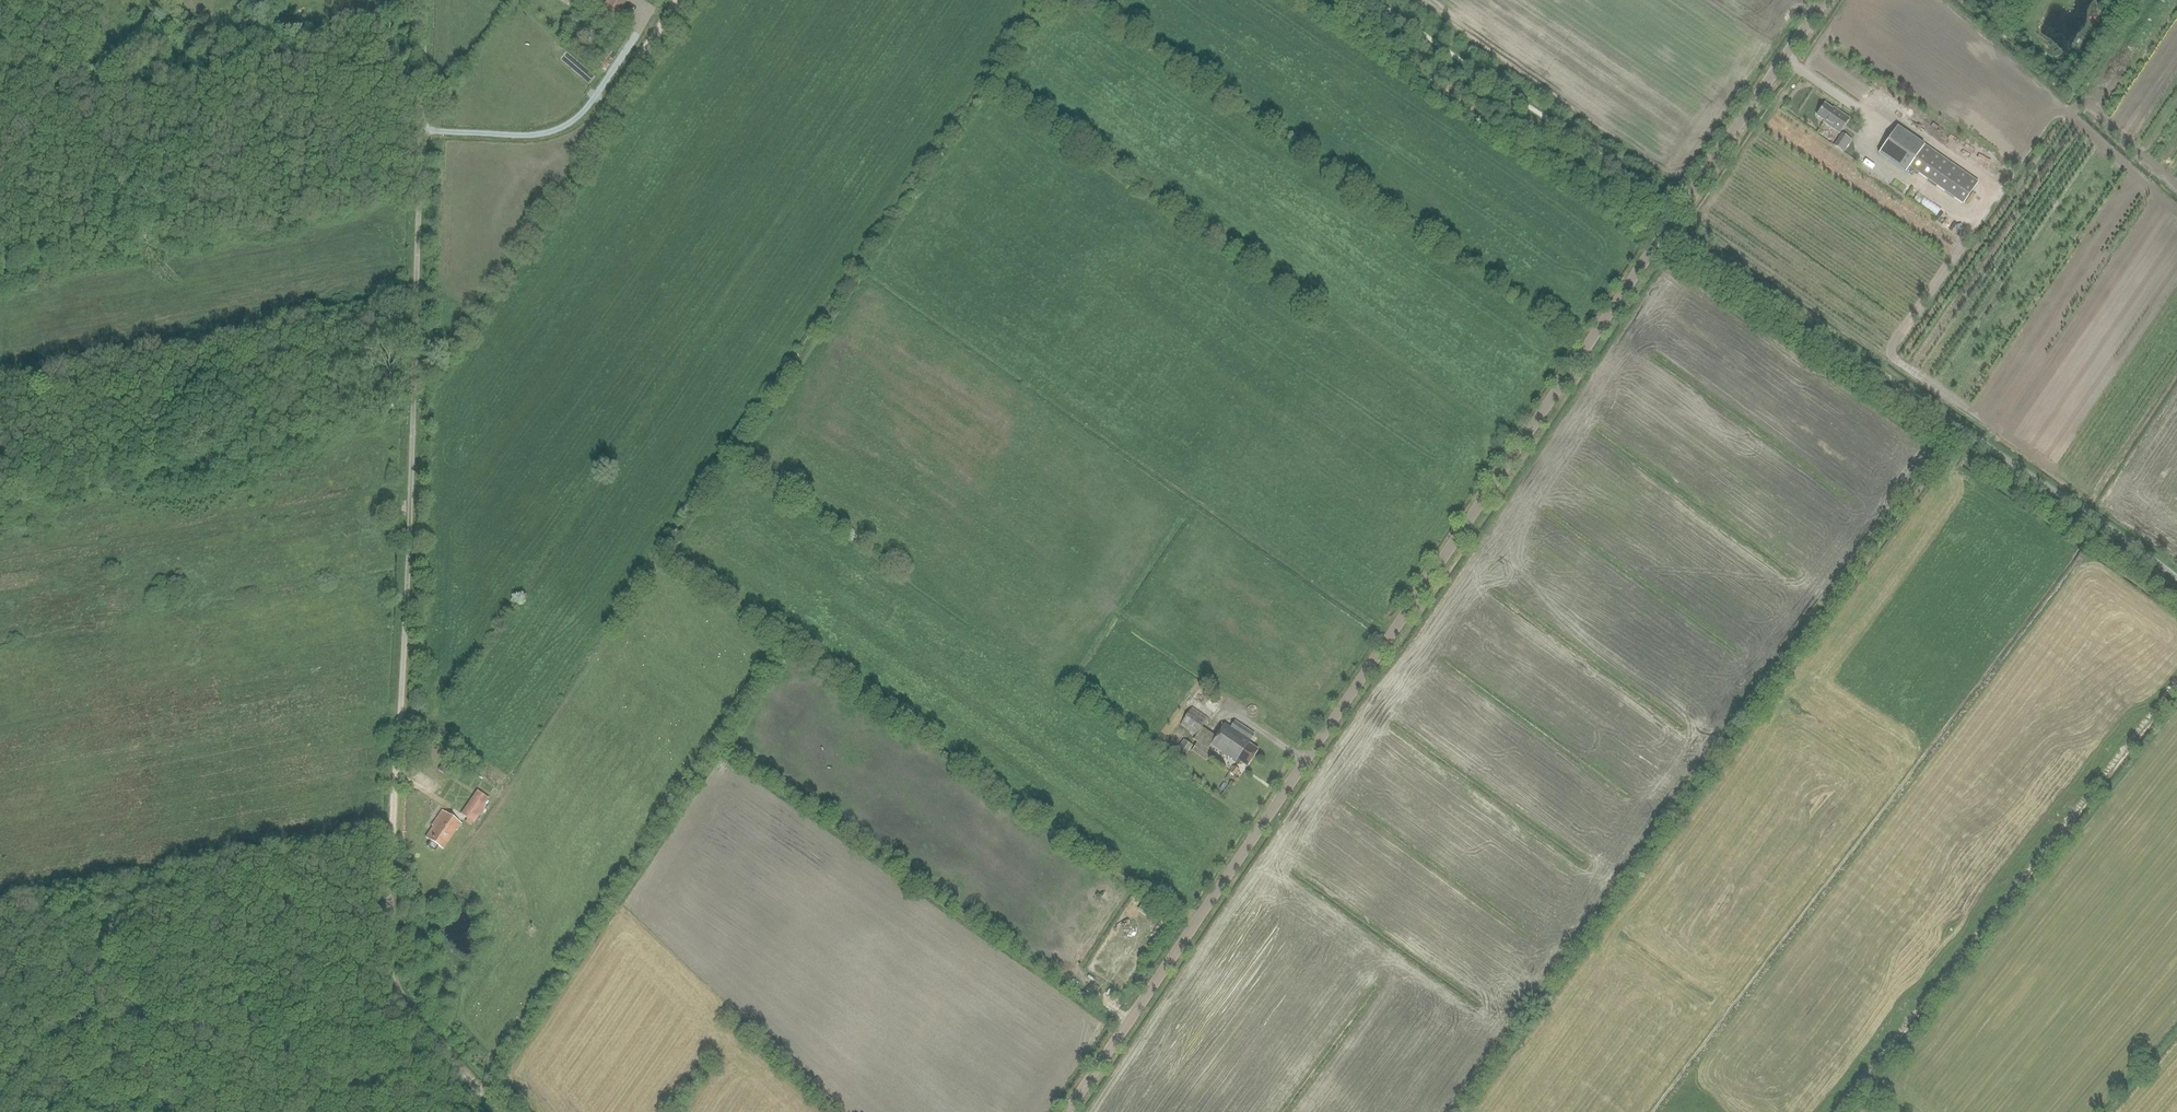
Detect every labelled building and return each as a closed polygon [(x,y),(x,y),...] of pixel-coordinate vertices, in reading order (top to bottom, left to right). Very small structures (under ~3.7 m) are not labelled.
[(627,0),(606,0),(600,10),(616,20),(617,18),(627,0)] [(1839,133),(1849,118),(1834,108),(1833,109),(1825,103),(1817,115),(1825,121),(1824,122),(1839,133)] [(1978,182),(1924,145),(1897,126),(1878,153),(1906,172),(1909,167),(1963,204),(1978,182)] [(1848,150),(1855,138),(1845,131),(1837,144),(1848,150)] [(1936,216),(1941,207),(1918,192),(1913,200),(1936,216)] [(1225,724),(1217,737),(1202,728),(1208,719),(1192,707),(1180,725),(1196,735),(1193,740),(1197,743),(1192,751),(1207,762),(1213,752),(1208,750),(1211,745),(1239,765),(1241,762),(1247,767),(1258,750),(1249,743),(1254,735),(1234,722),(1230,728),(1225,724)] [(1180,764),(1193,746),(1184,740),(1171,757),(1180,764)] [(448,772),(453,764),(451,763),(446,759),(439,768),(445,772),(446,771),(448,772)] [(1235,766),(1230,772),(1235,777),(1240,770),(1235,766)] [(488,798),(479,792),(471,803),(469,802),(460,814),(474,824),(486,807),(483,804),(488,798)] [(457,831),(462,823),(442,810),(432,825),(433,826),(426,837),(430,840),(426,846),(434,852),(438,846),(443,849),(456,830),(457,831)]
